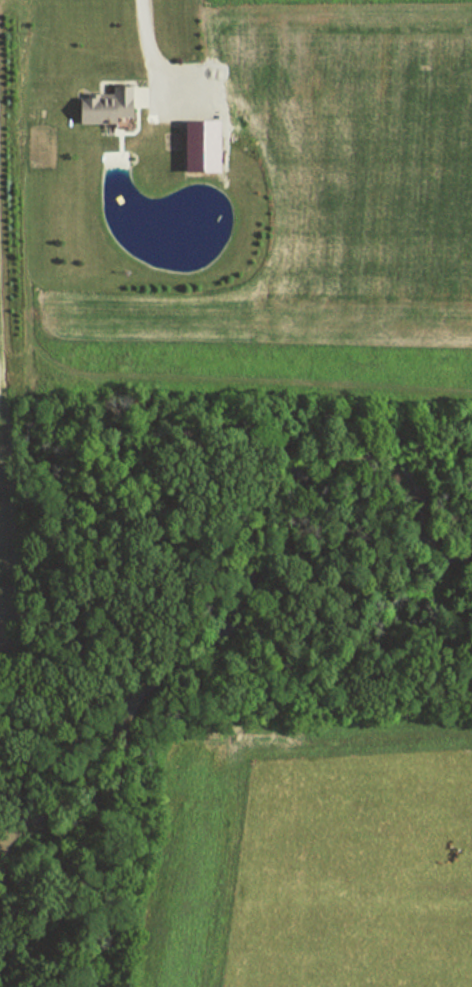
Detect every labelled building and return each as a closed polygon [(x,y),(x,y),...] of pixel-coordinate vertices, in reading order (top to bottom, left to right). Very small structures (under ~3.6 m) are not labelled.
[(186,172),(222,171),(222,121),(185,121),(186,172)]
